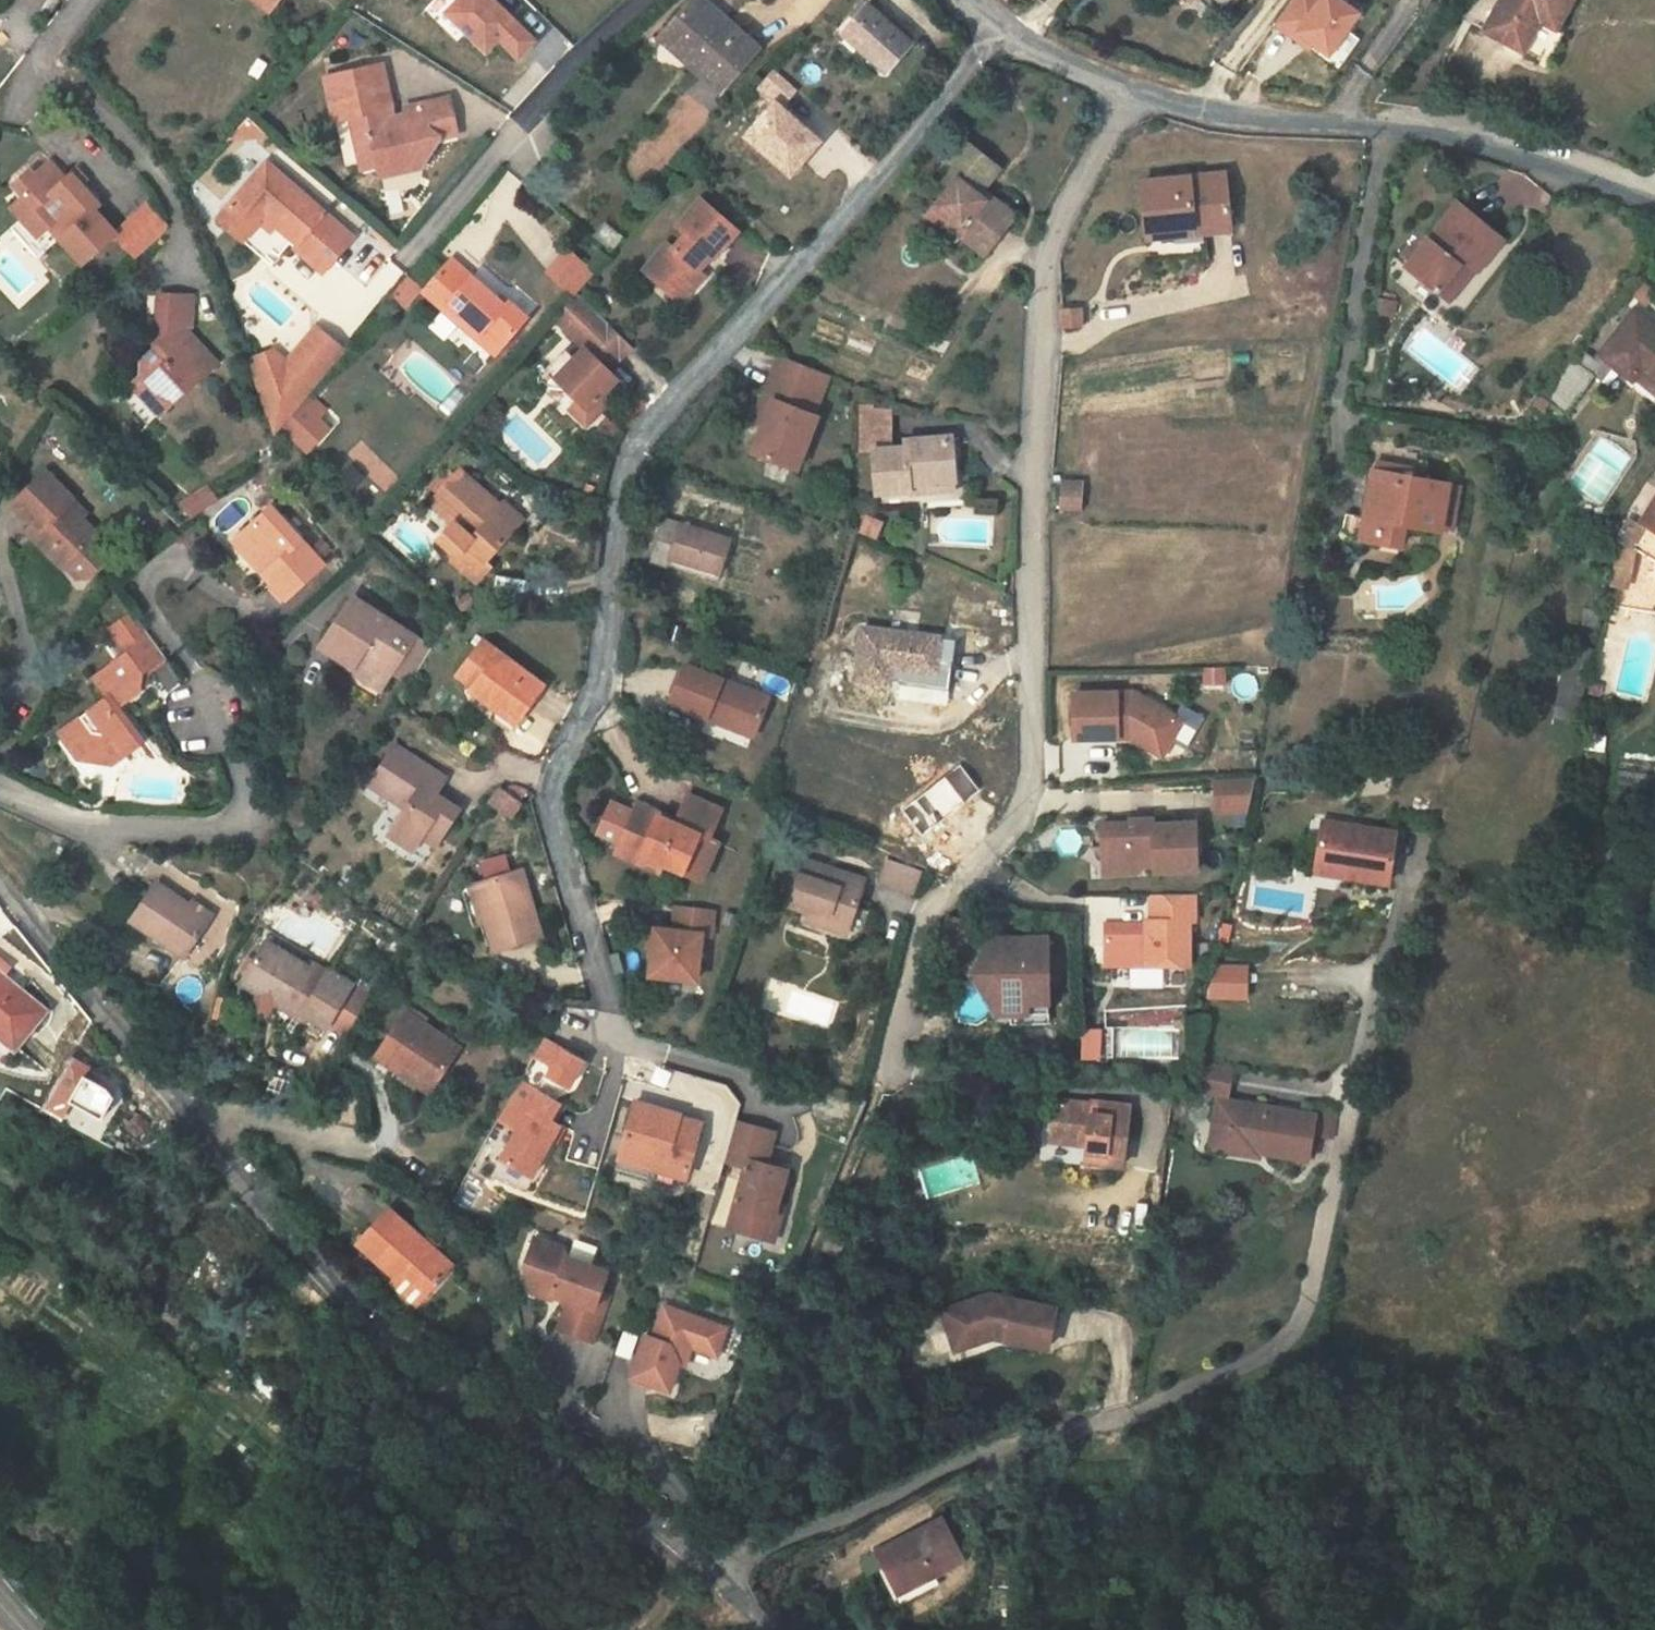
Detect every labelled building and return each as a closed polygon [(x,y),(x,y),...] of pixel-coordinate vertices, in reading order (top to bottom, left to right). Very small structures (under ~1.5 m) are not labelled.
[(270,10),(278,0),(258,0),(270,10)] [(447,12),(487,51),(500,38),(519,57),(536,40),(495,0),(459,0),(447,12)] [(694,0),(692,0),(663,34),(701,68),(697,73),(720,93),(759,48),(736,28),(732,33),(694,0)] [(1222,4),(1227,9),(1235,0),(1226,0),(1222,4)] [(1275,23),(1295,38),(1299,32),(1313,42),(1329,54),(1358,13),(1339,0),(1292,0),(1275,23)] [(1571,0),(1501,0),(1485,30),(1523,49),(1539,19),(1556,28),(1571,0)] [(887,72),(912,43),(868,4),(843,32),(887,72)] [(1313,42),(1299,32),(1295,38),(1309,48),(1313,42)] [(380,66),(345,74),(349,91),(384,82),(380,66)] [(786,104),(799,89),(775,68),(744,103),(758,116),(776,95),(786,104)] [(380,163),(409,157),(423,165),(440,137),(457,133),(449,99),(405,109),(406,115),(408,123),(394,126),(392,118),(384,82),(349,91),(345,74),(327,78),(336,119),(352,115),(364,167),(380,163)] [(792,173),(822,140),(777,101),(748,134),(792,173)] [(406,115),(392,118),(394,126),(408,123),(406,115)] [(958,231),(983,251),(1009,218),(995,207),(998,203),(987,194),(984,199),(978,194),(998,168),(965,141),(938,175),(951,185),(935,205),(961,227),(958,231)] [(409,157),(380,163),(383,175),(423,165),(409,157)] [(34,207),(40,202),(55,218),(48,224),(83,263),(116,234),(116,233),(94,209),(99,205),(81,185),(71,174),(66,179),(50,162),(35,175),(31,169),(14,185),(24,196),(34,207)] [(267,162),(227,207),(253,229),(260,221),(265,215),(274,223),(296,242),(293,247),(322,272),(353,237),(267,162)] [(76,170),(71,174),(81,185),(86,180),(76,170)] [(1204,233),(1230,230),(1225,173),(1142,182),(1148,238),(1174,236),(1173,228),(1203,225),(1204,233)] [(37,234),(48,224),(55,218),(40,202),(34,207),(24,196),(12,206),(23,218),(3,236),(30,265),(50,248),(37,234)] [(738,230),(702,199),(678,226),(687,234),(674,249),(668,244),(644,271),(663,287),(678,286),(688,295),(705,276),(696,269),(709,254),(714,258),(738,230)] [(1012,215),(998,203),(995,207),(1009,218),(1012,215)] [(1406,266),(1437,291),(1464,259),(1475,268),(1478,270),(1503,240),(1458,203),(1406,266)] [(148,205),(137,214),(157,236),(167,227),(148,205)] [(935,205),(926,216),(952,238),(958,231),(961,227),(935,205)] [(227,207),(218,218),(243,240),(253,229),(227,207)] [(157,236),(137,214),(116,233),(116,234),(136,256),(157,236)] [(274,223),(265,215),(260,221),(268,229),(274,223)] [(622,237),(606,223),(595,236),(611,249),(622,237)] [(1203,225),(1173,228),(1174,236),(1204,233),(1203,225)] [(592,272),(568,249),(548,271),(572,294),(592,272)] [(1475,268),(1464,259),(1437,291),(1448,301),(1475,268)] [(448,305),(481,333),(477,337),(496,354),(528,317),(509,301),(504,306),(498,301),(451,260),(424,291),(445,309),(448,305)] [(1638,279),(1628,291),(1635,296),(1647,306),(1654,296),(1654,292),(1638,279)] [(424,291),(410,280),(401,293),(413,304),(424,291)] [(678,286),(663,287),(681,303),(688,295),(678,286)] [(1635,296),(1628,291),(1609,315),(1616,320),(1635,296)] [(220,363),(188,328),(194,323),(195,295),(162,293),(160,333),(159,336),(162,336),(170,340),(168,345),(159,354),(155,349),(140,364),(139,377),(133,383),(162,416),(220,363)] [(615,356),(620,361),(632,348),(577,294),(555,320),(585,348),(577,357),(556,379),(569,391),(579,401),(571,410),(587,425),(624,387),(604,368),(615,356)] [(503,295),(498,301),(504,306),(509,301),(503,295)] [(481,333),(448,305),(445,309),(477,337),(481,333)] [(1081,307),(1062,308),(1063,328),(1082,327),(1081,307)] [(1634,310),(1599,355),(1602,357),(1613,365),(1632,381),(1633,379),(1642,369),(1654,379),(1654,326),(1634,310)] [(344,351),(316,328),(287,363),(274,351),(247,360),(276,433),(300,404),(344,351)] [(162,336),(159,336),(155,349),(159,354),(168,345),(170,340),(162,336)] [(556,379),(577,357),(567,347),(540,375),(550,385),(569,391),(556,379)] [(1579,347),(1543,395),(1552,402),(1547,421),(1553,426),(1565,412),(1594,376),(1602,365),(1599,362),(1579,347)] [(829,375),(780,356),(773,373),(763,397),(774,401),(763,426),(753,452),(797,469),(818,416),(813,414),(829,375)] [(1613,365),(1602,357),(1599,362),(1602,365),(1594,376),(1601,381),(1613,365)] [(1642,369),(1633,379),(1654,396),(1654,379),(1642,369)] [(162,416),(133,383),(125,389),(155,422),(162,416)] [(312,396),(282,427),(309,453),(331,429),(320,419),(328,410),(312,396)] [(774,401),(763,397),(754,422),(763,426),(774,401)] [(891,405),(855,408),(859,452),(873,451),(873,450),(895,448),(891,405)] [(910,484),(956,480),(952,437),(905,441),(905,447),(895,448),(873,450),(873,451),(876,493),(911,490),(910,484)] [(501,506),(460,470),(432,503),(454,522),(439,539),(457,555),(452,560),(477,581),(492,564),(487,560),(517,525),(498,509),(501,506)] [(1342,536),(1401,546),(1405,524),(1429,528),(1438,481),(1373,470),(1365,517),(1345,514),(1342,536)] [(67,565),(78,576),(89,576),(112,553),(96,536),(98,535),(82,519),(67,504),(73,499),(46,472),(13,504),(40,531),(34,536),(51,553),(54,549),(68,564),(67,565)] [(363,479),(354,489),(366,501),(375,491),(363,479)] [(956,480),(910,484),(911,490),(911,493),(956,489),(956,480)] [(1083,510),(1084,482),(1061,481),(1060,508),(1083,510)] [(1448,483),(1438,481),(1429,528),(1440,530),(1448,483)] [(205,486),(177,502),(185,517),(214,501),(205,486)] [(1639,521),(1654,530),(1654,493),(1639,521)] [(87,513),(73,499),(67,504),(82,519),(87,513)] [(501,506),(498,509),(517,525),(522,519),(504,503),(501,506)] [(1605,505),(1593,507),(1595,515),(1606,512),(1605,505)] [(239,536),(270,569),(264,575),(286,599),(324,565),(271,508),(239,536)] [(730,539),(664,519),(659,537),(651,561),(717,582),(730,539)] [(1644,527),(1629,520),(1620,540),(1635,546),(1644,527)] [(233,542),(264,575),(270,569),(239,536),(233,542)] [(1627,589),(1634,550),(1619,548),(1611,586),(1627,589)] [(338,558),(328,568),(335,576),(345,566),(338,558)] [(468,594),(459,600),(466,609),(475,603),(468,594)] [(324,642),(356,662),(386,681),(393,671),(415,637),(353,596),(324,642)] [(1586,607),(1583,624),(1594,626),(1597,609),(1586,607)] [(141,673),(163,657),(130,614),(109,630),(126,654),(95,677),(109,696),(60,732),(80,759),(95,761),(116,745),(124,756),(144,741),(119,707),(139,692),(141,673)] [(939,660),(942,638),(863,628),(856,678),(890,682),(890,679),(892,666),(938,672),(939,660)] [(1569,643),(1554,718),(1575,722),(1594,632),(1583,630),(1580,646),(1569,643)] [(409,681),(431,647),(415,637),(393,671),(409,681)] [(939,660),(953,662),(956,640),(942,638),(939,660)] [(522,717),(545,686),(482,640),(457,674),(473,686),(470,689),(496,708),(501,701),(522,717)] [(938,672),(892,666),(890,679),(901,681),(900,684),(949,690),(953,662),(939,660),(938,672)] [(383,686),(386,681),(356,662),(353,666),(383,686)] [(768,697),(686,664),(671,702),(729,726),(733,717),(756,726),(768,697)] [(949,690),(900,684),(898,699),(947,705),(949,690)] [(1601,686),(1592,684),(1590,693),(1599,695),(1601,686)] [(1134,692),(1073,694),(1074,738),(1117,737),(1117,729),(1131,729),(1132,738),(1155,752),(1164,735),(1173,741),(1184,722),(1184,721),(1182,720),(1134,692)] [(522,717),(501,701),(496,708),(489,717),(510,733),(522,717)] [(1184,722),(1198,731),(1202,723),(1185,714),(1182,720),(1184,721),(1184,722)] [(756,726),(733,717),(729,726),(752,735),(756,726)] [(1198,731),(1184,722),(1173,741),(1188,749),(1198,731)] [(1173,741),(1164,735),(1155,752),(1164,757),(1173,741)] [(116,745),(95,761),(114,764),(124,756),(116,745)] [(446,778),(396,745),(370,784),(407,808),(390,834),(413,850),(424,834),(438,843),(460,810),(435,794),(446,778)] [(1255,777),(1214,780),(1215,816),(1246,815),(1255,777)] [(491,804),(508,816),(529,790),(521,787),(515,785),(512,785),(507,786),(504,789),(502,787),(491,804)] [(638,807),(622,845),(661,863),(703,881),(720,844),(709,840),(722,811),(690,796),(677,824),(638,807)] [(1102,843),(1113,843),(1114,864),(1154,862),(1154,872),(1198,870),(1196,822),(1154,824),(1153,818),(1130,819),(1131,822),(1101,824),(1102,843)] [(1396,832),(1322,821),(1319,842),(1315,869),(1314,872),(1388,883),(1396,832)] [(1296,866),(1315,869),(1319,842),(1300,839),(1296,866)] [(1113,843),(1102,843),(1103,874),(1154,872),(1154,862),(1114,864),(1113,843)] [(658,871),(661,863),(622,845),(618,854),(658,871)] [(811,913),(850,926),(865,880),(800,859),(785,904),(811,913)] [(919,872),(888,861),(881,882),(912,893),(919,872)] [(522,870),(475,884),(487,923),(495,950),(541,936),(522,870)] [(209,921),(156,884),(131,921),(183,957),(209,921)] [(475,884),(461,888),(473,927),(487,923),(475,884)] [(1195,921),(1195,895),(1152,895),(1152,911),(1158,911),(1158,920),(1147,920),(1147,924),(1107,924),(1107,965),(1149,965),(1163,965),(1190,965),(1190,921),(1195,921)] [(1102,901),(1103,919),(1145,917),(1144,899),(1102,901)] [(714,909),(676,905),(674,930),(702,934),(711,935),(714,909)] [(850,926),(811,913),(808,921),(847,934),(850,926)] [(654,949),(656,928),(649,928),(647,948),(654,949)] [(674,930),(656,928),(654,949),(651,975),(697,980),(702,934),(674,930)] [(1011,1024),(1050,1023),(1047,937),(1023,937),(1023,944),(1002,944),(990,938),(978,960),(995,969),(994,981),(995,987),(997,992),(1006,1000),(1011,1002),(1027,1003),(1027,1013),(1011,1012),(1011,1024)] [(352,985),(357,976),(335,963),(330,972),(315,963),(311,969),(267,942),(255,961),(247,975),(245,977),(264,989),(261,995),(256,1002),(270,1010),(274,1003),(302,1020),(306,1014),(326,1027),(329,1023),(348,1034),(370,996),(352,985)] [(255,961),(249,958),(241,972),(247,975),(255,961)] [(995,969),(978,960),(971,973),(991,1011),(1011,1012),(1027,1013),(1027,1003),(1011,1002),(1006,1000),(997,992),(995,987),(994,981),(995,969)] [(1163,965),(1149,965),(1149,987),(1163,987),(1163,965)] [(46,1011),(0,973),(0,1035),(16,1048),(46,1011)] [(264,989),(245,977),(242,983),(261,995),(264,989)] [(270,1010),(256,1002),(253,1008),(267,1016),(270,1010)] [(410,1006),(406,1013),(423,1024),(427,1017),(410,1006)] [(423,1024),(406,1013),(377,1056),(397,1070),(400,1065),(433,1087),(459,1048),(423,1024)] [(1085,1032),(1084,1045),(1099,1046),(1099,1033),(1085,1032)] [(536,1055),(555,1066),(550,1074),(571,1086),(586,1060),(546,1038),(536,1055)] [(1099,1046),(1084,1045),(1084,1057),(1098,1057),(1099,1046)] [(1232,1069),(1199,1063),(1191,1092),(1217,1097),(1227,1098),(1232,1069)] [(433,1087),(400,1065),(397,1070),(430,1092),(433,1087)] [(674,1076),(672,1101),(731,1108),(734,1082),(674,1076)] [(500,1120),(519,1130),(504,1158),(535,1175),(563,1124),(553,1119),(562,1102),(521,1080),(500,1120)] [(1227,1098),(1217,1097),(1212,1126),(1227,1129),(1223,1153),(1258,1159),(1259,1150),(1265,1151),(1265,1155),(1307,1162),(1312,1130),(1315,1113),(1312,1112),(1227,1098)] [(1086,1106),(1087,1103),(1061,1101),(1059,1118),(1053,1118),(1051,1139),(1088,1143),(1087,1149),(1086,1161),(1123,1165),(1130,1106),(1092,1101),(1091,1107),(1086,1106)] [(619,1158),(687,1177),(702,1123),(680,1117),(681,1115),(635,1102),(619,1158)] [(1313,1106),(1312,1112),(1315,1113),(1312,1130),(1333,1133),(1337,1110),(1313,1106)] [(143,1131),(132,1121),(120,1134),(132,1145),(143,1131)] [(777,1134),(738,1122),(727,1161),(749,1167),(731,1229),(776,1241),(782,1219),(776,1218),(779,1206),(789,1171),(768,1165),(777,1134)] [(1227,1129),(1212,1126),(1208,1151),(1223,1153),(1227,1129)] [(1087,1149),(1088,1143),(1051,1139),(1050,1145),(1087,1149)] [(687,1177),(619,1158),(616,1169),(684,1188),(687,1177)] [(786,1208),(779,1206),(776,1218),(782,1219),(786,1208)] [(422,1299),(452,1264),(389,1208),(359,1243),(395,1275),(422,1299)] [(563,1247),(534,1237),(525,1264),(533,1290),(553,1297),(556,1289),(571,1294),(559,1327),(594,1338),(609,1292),(600,1290),(608,1268),(566,1254),(563,1247)] [(422,1299),(395,1275),(391,1280),(418,1303),(422,1299)] [(988,1295),(940,1312),(954,1351),(993,1337),(994,1333),(1007,1335),(1006,1341),(1049,1348),(1056,1307),(988,1295)] [(686,1315),(664,1307),(661,1315),(683,1323),(686,1315)] [(683,1323),(661,1315),(653,1338),(645,1336),(631,1377),(670,1390),(679,1362),(689,1352),(691,1346),(717,1355),(726,1328),(686,1315),(683,1323)] [(926,1578),(963,1559),(942,1518),(877,1551),(898,1592),(926,1578)] [(926,1578),(898,1592),(903,1601),(930,1587),(926,1578)]
